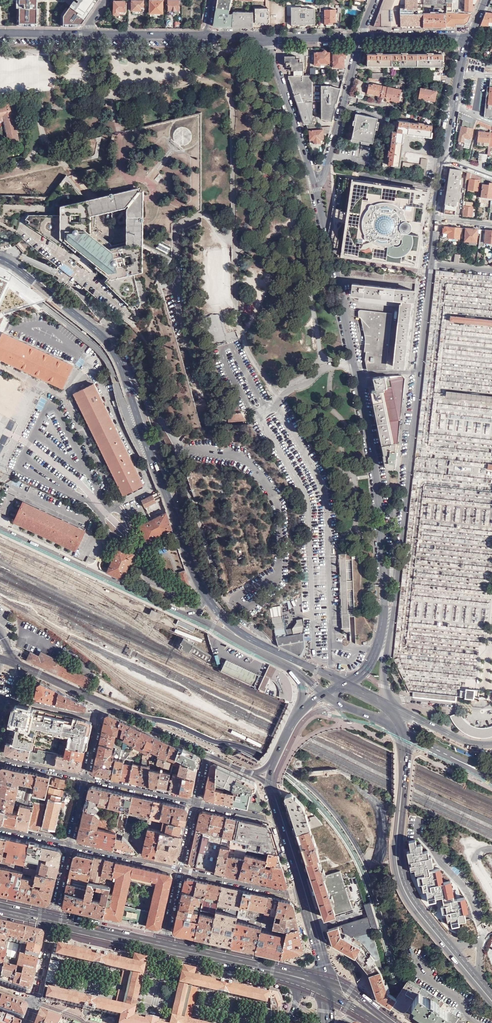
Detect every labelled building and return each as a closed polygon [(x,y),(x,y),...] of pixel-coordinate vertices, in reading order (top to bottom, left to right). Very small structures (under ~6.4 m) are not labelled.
[(16,26),(39,27),(39,0),(16,0),(16,26)] [(76,1),(62,19),(62,27),(81,27),(99,0),(77,0),(76,1)] [(128,10),(132,10),(132,11),(141,11),(141,7),(143,7),(143,1),(134,1),(134,0),(128,0),(128,10)] [(166,1),(169,1),(168,10),(175,11),(175,13),(175,14),(178,14),(179,13),(179,11),(180,11),(180,0),(166,0),(166,1)] [(217,8),(230,9),(232,0),(219,0),(217,8)] [(267,6),(268,6),(268,8),(256,8),(256,22),(270,23),(270,0),(267,0),(267,6)] [(374,26),(374,27),(401,27),(400,0),(384,0),(374,26)] [(401,27),(420,27),(423,27),(423,14),(423,4),(423,1),(423,0),(400,0),(401,27)] [(423,1),(423,4),(434,4),(434,8),(446,8),(446,0),(423,0),(423,1)] [(464,4),(462,4),(462,6),(464,6),(463,11),(471,11),(476,0),(464,0),(464,4)] [(126,9),(127,2),(115,1),(114,2),(114,14),(114,15),(118,15),(119,14),(125,14),(125,8),(126,9)] [(163,13),(163,1),(150,1),(150,13),(163,13)] [(291,23),(301,23),(306,24),(314,24),(315,9),(307,9),(308,7),(301,7),(301,5),(292,5),(291,23)] [(230,9),(217,8),(214,27),(233,27),(234,14),(229,12),(230,9)] [(325,24),(332,24),(332,22),(337,22),(338,15),(336,15),(336,9),(325,9),(325,24)] [(234,14),(233,27),(254,26),(253,12),(234,13),(234,14)] [(446,14),(446,27),(464,27),(464,24),(467,22),(470,14),(458,14),(458,12),(453,12),(452,13),(452,14),(446,14)] [(481,25),(490,26),(491,26),(491,13),(486,12),(481,25)] [(423,27),(446,27),(446,14),(423,14),(423,27)] [(323,53),(315,53),(315,65),(330,65),(330,53),(327,53),(327,52),(326,51),(325,50),(324,50),(323,51),(323,53)] [(333,57),(330,57),(330,65),(333,65),(333,67),(345,67),(344,58),(346,58),(346,52),(331,52),(331,55),(333,55),(333,57)] [(367,66),(392,66),(392,54),(382,54),(383,53),(377,53),(377,54),(367,54),(367,66)] [(392,54),(392,66),(418,66),(418,54),(408,54),(408,53),(402,53),(402,54),(392,54)] [(418,54),(418,66),(437,66),(437,70),(443,70),(443,54),(433,54),(433,53),(428,53),(428,54),(418,54)] [(288,71),(288,76),(303,76),(303,64),(300,64),(300,60),(296,60),(296,56),(284,57),(284,63),(286,63),(286,67),(292,67),(292,71),(288,71)] [(437,72),(430,72),(430,76),(434,76),(434,83),(440,83),(440,76),(437,76),(437,72)] [(303,76),(288,76),(301,114),(303,114),(304,119),(305,119),(308,128),(310,128),(317,128),(316,123),(316,116),(314,116),(314,123),(312,123),(312,76),(310,76),(303,76)] [(333,122),(342,89),(331,86),(322,85),(322,81),(313,81),(313,102),(317,102),(317,116),(322,116),(322,119),(333,122)] [(381,96),(383,86),(381,86),(369,83),(367,93),(381,96)] [(401,90),(383,86),(381,96),(381,97),(386,98),(386,96),(391,97),(391,100),(398,102),(401,90)] [(436,91),(420,88),(419,98),(424,99),(424,101),(428,102),(429,100),(435,101),(436,91)] [(10,136),(11,145),(19,143),(13,113),(12,113),(10,106),(0,108),(0,116),(5,115),(10,136)] [(475,119),(458,112),(458,113),(457,117),(462,119),(460,131),(456,130),(455,132),(454,139),(457,140),(461,141),(461,144),(462,145),(464,147),(468,148),(469,143),(470,143),(473,126),(475,123),(477,123),(478,120),(475,119)] [(356,136),(355,139),(372,142),(378,118),(357,113),(352,135),(356,136)] [(10,136),(5,115),(0,116),(0,120),(3,120),(7,137),(10,136)] [(388,155),(384,155),(382,164),(399,166),(399,162),(400,162),(402,147),(404,134),(411,135),(412,134),(427,136),(431,136),(433,126),(424,124),(424,123),(419,123),(418,124),(399,120),(398,127),(397,128),(396,131),(392,131),(390,150),(389,150),(388,155)] [(490,126),(479,121),(477,124),(490,129),(490,126)] [(188,128),(174,131),(177,146),(190,143),(189,137),(190,137),(188,128)] [(323,144),(323,134),(323,130),(311,130),(310,130),(310,144),(323,144)] [(489,143),(490,133),(484,132),(484,131),(479,130),(477,142),(489,143)] [(421,164),(404,163),(403,169),(420,171),(419,177),(425,178),(428,159),(421,158),(421,164)] [(444,213),(455,215),(461,170),(460,170),(457,170),(450,169),(444,213)] [(158,182),(162,176),(158,173),(154,180),(158,182)] [(479,194),(480,180),(471,179),(471,174),(467,173),(466,179),(469,180),(467,193),(479,194)] [(485,179),(481,178),(480,185),(482,186),(481,197),(491,198),(491,185),(484,184),(485,179)] [(427,191),(351,180),(340,257),(417,267),(427,191)] [(89,257),(98,264),(96,266),(109,276),(105,282),(132,308),(138,308),(140,304),(134,273),(143,272),(143,192),(140,191),(139,188),(60,205),(61,215),(29,215),(26,220),(28,225),(59,245),(63,240),(76,250),(78,248),(89,257)] [(473,207),(464,206),(463,216),(472,217),(473,207)] [(462,235),(463,228),(445,227),(443,228),(442,238),(459,239),(459,235),(462,235)] [(476,245),(477,229),(465,228),(464,241),(468,241),(468,244),(476,245)] [(480,229),(478,247),(481,247),(483,233),(485,233),(484,242),(491,243),(491,230),(480,229)] [(159,245),(157,249),(167,254),(169,249),(159,245)] [(60,267),(69,276),(73,272),(64,263),(60,267)] [(416,283),(416,277),(410,276),(369,272),(350,270),(348,271),(347,272),(351,276),(416,283)] [(8,281),(0,278),(0,299),(8,281)] [(414,301),(415,291),(353,284),(352,295),(359,296),(359,298),(359,302),(400,306),(394,366),(404,368),(406,356),(407,356),(408,353),(406,353),(408,335),(410,335),(410,332),(408,332),(410,314),(412,314),(413,311),(410,310),(412,301),(414,301)] [(242,313),(252,315),(254,305),(244,303),(242,313)] [(370,317),(366,359),(368,370),(386,369),(392,313),(372,311),(360,309),(360,316),(370,317)] [(212,343),(225,341),(219,314),(206,317),(212,343)] [(449,321),(491,325),(491,320),(450,315),(449,321)] [(8,363),(12,364),(63,389),(74,365),(3,332),(0,339),(0,359),(8,363)] [(380,377),(373,378),(374,382),(375,387),(371,387),(372,392),(371,392),(379,431),(385,463),(386,465),(388,466),(395,467),(405,378),(402,376),(390,376),(390,380),(385,380),(385,376),(380,377)] [(90,429),(112,473),(113,476),(123,495),(144,485),(122,441),(94,383),(86,387),(82,389),(73,394),(89,425),(90,429)] [(446,390),(445,396),(491,402),(491,396),(446,390)] [(218,396),(211,399),(213,404),(220,402),(218,396)] [(204,399),(194,402),(198,416),(208,413),(204,399)] [(241,412),(228,413),(228,422),(246,421),(241,412)] [(156,502),(152,495),(141,500),(145,508),(156,502)] [(85,530),(23,501),(13,522),(75,552),(85,530)] [(171,529),(166,512),(138,526),(146,542),(171,529)] [(118,546),(106,572),(123,580),(134,554),(118,546)] [(359,558),(359,553),(340,553),(337,554),(337,556),(340,629),(348,634),(348,616),(354,616),(351,558),(359,558)] [(92,566),(95,560),(88,557),(85,562),(92,566)] [(183,587),(190,585),(186,574),(185,570),(178,572),(183,587)] [(300,657),(304,647),(303,619),(296,620),(296,621),(291,629),(284,631),(280,607),(272,608),(269,609),(276,636),(278,645),(278,647),(300,657)] [(161,613),(157,611),(156,612),(152,610),(149,615),(154,617),(159,618),(161,613)] [(195,627),(179,619),(177,624),(193,631),(195,627)] [(31,652),(27,660),(57,674),(65,677),(89,688),(93,679),(61,664),(62,661),(41,652),(39,655),(31,652)] [(259,675),(227,659),(221,670),(254,685),(259,675)] [(269,666),(268,668),(258,688),(265,691),(267,687),(267,686),(270,679),(274,681),(277,684),(279,687),(280,690),(280,696),(286,698),(285,699),(290,700),(290,699),(291,696),(291,691),(290,687),(288,681),(287,678),(284,675),(281,673),(269,666)] [(57,704),(60,692),(42,684),(38,686),(36,696),(38,700),(57,704)] [(473,697),(474,691),(465,690),(465,692),(460,692),(459,697),(465,698),(465,701),(473,701),(473,697)] [(87,705),(60,692),(57,704),(86,710),(87,710),(88,706),(87,705)] [(68,747),(85,751),(91,725),(89,722),(19,705),(15,707),(10,706),(7,720),(12,721),(7,743),(31,748),(29,759),(56,765),(60,749),(61,745),(64,746),(68,747)] [(460,730),(466,734),(471,736),(477,737),(482,738),(489,737),(491,737),(491,726),(489,727),(486,727),(483,728),(480,728),(477,727),(474,726),(471,725),(469,724),(464,720),(463,718),(459,712),(455,714),(450,716),(452,721),(456,726),(460,730)] [(119,728),(121,721),(109,715),(106,717),(103,731),(117,735),(118,735),(119,728)] [(132,726),(121,721),(119,728),(124,730),(122,736),(126,737),(132,726)] [(142,731),(132,726),(126,737),(125,740),(136,745),(142,731)] [(117,735),(103,731),(100,744),(114,748),(117,735)] [(156,737),(142,731),(136,745),(135,746),(147,752),(145,756),(147,757),(156,737)] [(164,740),(156,737),(147,757),(150,757),(153,758),(155,755),(158,756),(164,740)] [(171,744),(164,740),(158,756),(160,757),(165,759),(166,757),(171,744)] [(31,748),(7,743),(5,750),(7,754),(29,759),(31,748)] [(114,748),(100,744),(97,755),(109,758),(109,755),(114,756),(115,753),(112,753),(114,748)] [(180,748),(171,744),(166,757),(170,759),(174,760),(175,761),(175,760),(176,758),(180,748)] [(83,762),(85,751),(68,747),(66,755),(65,758),(83,762)] [(122,750),(118,749),(116,748),(115,753),(114,756),(117,757),(114,768),(111,778),(120,780),(124,764),(126,760),(128,756),(131,752),(122,750)] [(198,756),(180,748),(176,758),(189,764),(188,766),(198,769),(200,760),(198,756)] [(81,768),(83,762),(65,758),(66,755),(64,755),(65,750),(63,750),(60,749),(56,765),(78,770),(81,768)] [(109,758),(97,755),(95,764),(114,768),(117,757),(114,756),(109,755),(109,758)] [(165,759),(160,757),(155,767),(158,768),(159,764),(169,769),(169,770),(171,771),(173,765),(173,763),(165,759)] [(146,761),(142,760),(141,766),(138,784),(150,787),(150,769),(150,766),(146,764),(146,761)] [(195,779),(198,769),(188,766),(175,760),(175,761),(174,760),(173,763),(173,765),(178,766),(179,763),(181,764),(178,775),(183,776),(195,779)] [(114,768),(95,764),(94,770),(96,774),(111,778),(114,768)] [(124,764),(120,780),(130,782),(133,766),(124,764)] [(133,766),(130,782),(138,784),(141,766),(134,765),(133,766)] [(255,783),(217,765),(216,776),(216,787),(215,789),(224,791),(226,791),(227,792),(236,794),(237,788),(253,792),(256,793),(259,794),(255,783)] [(29,772),(5,766),(1,768),(0,773),(0,781),(19,785),(20,782),(26,783),(29,772)] [(159,771),(150,769),(150,787),(157,788),(161,771),(159,771)] [(161,771),(157,788),(167,790),(170,778),(171,774),(162,772),(163,769),(162,769),(161,771)] [(38,774),(29,772),(26,783),(36,786),(38,774)] [(51,777),(38,774),(36,786),(34,795),(46,798),(51,777)] [(167,790),(179,793),(183,776),(178,775),(174,774),(172,779),(170,778),(167,790)] [(216,787),(216,776),(209,775),(206,785),(216,787)] [(192,793),(195,779),(183,776),(179,793),(188,795),(192,793)] [(67,780),(53,777),(52,786),(66,789),(67,780)] [(0,781),(0,794),(17,797),(19,785),(0,781)] [(215,789),(216,787),(206,785),(204,796),(206,799),(215,801),(215,789)] [(90,788),(87,798),(100,801),(103,789),(93,786),(90,788)] [(62,790),(50,787),(46,804),(48,805),(43,827),(56,830),(63,801),(61,800),(62,796),(60,795),(62,790)] [(263,809),(259,794),(256,793),(258,802),(256,803),(255,805),(251,804),(253,792),(237,788),(236,794),(234,806),(260,812),(263,809)] [(109,807),(113,791),(103,789),(100,801),(99,806),(94,805),(99,811),(100,805),(109,807)] [(224,791),(215,789),(215,801),(224,803),(225,794),(224,794),(224,791)] [(118,811),(122,793),(113,791),(109,807),(108,808),(118,811)] [(224,803),(234,806),(236,794),(227,792),(227,794),(225,794),(224,803)] [(129,813),(133,796),(122,793),(118,811),(121,811),(117,828),(120,830),(124,834),(126,823),(129,813)] [(286,795),(286,796),(297,833),(310,828),(322,824),(309,810),(291,793),(286,795)] [(0,794),(0,808),(6,810),(13,811),(17,797),(0,794)] [(139,816),(143,798),(133,796),(129,813),(133,814),(133,815),(139,817),(139,816)] [(95,812),(102,819),(107,823),(109,822),(106,819),(106,818),(106,817),(99,811),(94,805),(99,806),(100,801),(87,798),(85,810),(95,812)] [(150,818),(154,800),(143,798),(139,816),(150,819),(150,818)] [(45,804),(23,799),(20,812),(16,826),(39,832),(45,804)] [(160,818),(163,802),(154,800),(150,818),(160,820),(160,818)] [(172,811),(174,805),(163,802),(160,818),(170,821),(171,814),(172,811)] [(174,815),(186,818),(188,811),(186,807),(174,805),(172,811),(175,812),(174,815)] [(16,826),(20,812),(13,811),(6,810),(3,824),(16,826)] [(81,825),(99,829),(102,819),(95,812),(85,810),(81,825)] [(208,834),(213,813),(203,811),(200,814),(196,831),(208,834)] [(228,817),(213,813),(208,834),(223,837),(228,817)] [(184,826),(186,818),(174,815),(171,814),(170,821),(170,823),(184,826)] [(237,819),(228,817),(223,837),(221,845),(230,847),(232,837),(237,819)] [(114,827),(115,825),(116,822),(106,818),(106,819),(109,822),(114,827)] [(96,844),(115,849),(118,837),(119,834),(117,833),(120,830),(117,828),(115,825),(114,827),(109,822),(107,823),(102,819),(99,829),(96,844)] [(267,826),(237,819),(232,837),(249,841),(248,846),(260,849),(261,844),(276,847),(270,829),(267,826)] [(123,836),(129,842),(132,830),(134,827),(140,829),(142,822),(138,821),(137,825),(126,823),(124,834),(123,836)] [(183,836),(184,826),(170,823),(164,822),(161,831),(183,836)] [(332,839),(322,824),(310,828),(314,840),(315,840),(317,845),(316,845),(320,858),(340,851),(332,839)] [(80,841),(96,844),(99,829),(81,825),(78,838),(80,841)] [(160,839),(161,831),(148,828),(148,830),(145,829),(144,836),(146,836),(143,852),(144,855),(155,858),(160,839)] [(310,828),(297,833),(307,862),(318,858),(320,858),(316,845),(317,845),(315,840),(314,840),(310,828)] [(180,844),(183,836),(161,831),(160,839),(180,844)] [(223,837),(208,834),(196,831),(189,863),(191,866),(216,872),(221,845),(223,837)] [(115,849),(138,854),(139,852),(129,842),(123,836),(123,838),(118,837),(115,849)] [(30,842),(8,837),(5,851),(2,862),(24,867),(25,866),(30,842)] [(249,841),(232,837),(230,847),(224,874),(240,877),(246,854),(248,846),(249,841)] [(177,860),(180,844),(160,839),(155,858),(171,862),(177,860)] [(43,845),(30,842),(25,866),(38,869),(40,860),(43,845)] [(278,853),(276,847),(261,844),(260,849),(269,851),(278,853)] [(53,847),(43,845),(40,860),(59,864),(62,852),(60,849),(53,847)] [(221,845),(216,872),(224,874),(230,847),(221,845)] [(282,866),(278,853),(269,851),(268,859),(267,862),(282,866)] [(342,851),(340,851),(320,858),(318,858),(322,870),(324,869),(327,876),(341,871),(344,880),(350,878),(349,873),(353,872),(348,862),(347,862),(344,854),(342,851)] [(91,872),(94,857),(78,853),(74,855),(71,867),(91,872)] [(246,854),(240,877),(253,880),(258,857),(246,854)] [(425,854),(418,855),(419,860),(412,861),(414,869),(420,867),(422,875),(418,876),(419,884),(422,883),(423,890),(426,889),(429,901),(436,900),(435,897),(442,896),(444,904),(441,905),(443,912),(445,912),(447,920),(451,920),(452,925),(460,924),(459,921),(466,919),(464,912),(468,911),(465,897),(454,899),(453,895),(454,895),(451,882),(450,881),(438,883),(436,869),(429,871),(427,858),(426,858),(425,854)] [(105,859),(94,857),(91,872),(89,880),(100,883),(105,859)] [(268,859),(258,857),(253,880),(263,882),(267,862),(268,859)] [(307,862),(325,918),(355,908),(352,899),(349,887),(346,888),(344,880),(341,871),(327,876),(324,869),(322,870),(318,858),(307,862)] [(117,862),(105,859),(100,883),(111,886),(117,862)] [(40,860),(38,869),(37,873),(56,877),(59,864),(40,860)] [(2,862),(1,864),(0,871),(0,893),(18,897),(21,880),(22,876),(24,870),(24,867),(2,862)] [(170,874),(117,862),(111,886),(104,917),(122,921),(122,919),(147,925),(146,926),(158,929),(161,927),(173,877),(170,874)] [(288,884),(282,866),(267,862),(263,882),(285,888),(288,884)] [(89,880),(91,872),(71,867),(69,876),(66,892),(86,897),(89,880)] [(37,873),(24,870),(22,876),(32,879),(31,882),(21,880),(18,897),(31,900),(37,873)] [(56,877),(37,873),(31,900),(48,904),(51,902),(56,877)] [(185,880),(182,891),(204,896),(207,882),(188,878),(185,880)] [(100,883),(89,880),(86,897),(82,912),(104,917),(111,886),(100,883)] [(221,886),(207,882),(203,899),(218,902),(221,886)] [(229,909),(238,912),(240,906),(243,891),(221,886),(218,902),(230,905),(229,909)] [(182,891),(180,899),(200,903),(201,899),(203,899),(204,896),(182,891)] [(240,906),(247,907),(253,908),(257,894),(243,891),(240,906)] [(86,897),(66,892),(63,904),(65,908),(82,912),(86,897)] [(257,894),(253,908),(269,912),(272,897),(257,894)] [(283,900),(272,897),(268,914),(279,916),(280,914),(283,900)] [(180,899),(179,907),(200,912),(201,910),(201,907),(199,907),(200,903),(180,899)] [(288,901),(283,900),(280,914),(294,917),(299,916),(296,905),(292,902),(288,901)] [(368,917),(371,930),(378,929),(370,902),(364,905),(368,917)] [(179,907),(177,916),(198,921),(200,912),(179,907)] [(198,921),(195,937),(216,942),(222,916),(201,910),(200,912),(198,921)] [(222,916),(216,942),(237,946),(243,921),(244,916),(223,912),(222,916)] [(303,928),(299,916),(294,917),(280,914),(279,916),(277,927),(293,931),(303,928)] [(198,921),(177,916),(173,930),(175,933),(195,937),(198,921)] [(378,998),(390,1006),(395,998),(386,992),(386,989),(388,989),(386,982),(383,983),(379,971),(382,970),(371,930),(368,917),(333,928),(329,930),(333,943),(355,956),(370,974),(378,998)] [(237,946),(263,952),(268,930),(269,927),(243,921),(237,946)] [(24,930),(0,924),(0,953),(4,954),(18,957),(19,954),(24,930)] [(306,939),(303,928),(293,931),(292,935),(291,942),(308,947),(306,939)] [(40,934),(24,930),(19,954),(37,959),(42,937),(40,934)] [(281,956),(288,957),(291,942),(292,935),(268,930),(263,952),(281,956)] [(308,947),(291,942),(288,957),(306,953),(308,947)] [(57,946),(57,945),(54,944),(50,960),(57,962),(59,957),(55,956),(57,946)] [(49,999),(55,1001),(84,1007),(83,1010),(95,1012),(95,1010),(121,1016),(119,1022),(167,1022),(133,1015),(146,959),(134,955),(132,963),(106,957),(106,955),(95,953),(94,954),(57,946),(55,956),(59,957),(123,972),(130,973),(126,992),(123,1006),(116,1005),(51,990),(51,989),(48,989),(46,999),(49,999)] [(16,967),(18,957),(4,954),(3,959),(10,961),(9,963),(13,963),(12,966),(16,967)] [(37,959),(19,954),(18,957),(16,967),(15,969),(34,973),(37,959)] [(50,960),(45,982),(52,984),(57,962),(50,960)] [(11,988),(15,971),(1,967),(0,973),(0,984),(11,988)] [(190,1022),(183,1020),(191,987),(197,989),(266,1005),(267,998),(268,994),(231,986),(231,984),(220,981),(219,983),(193,977),(195,969),(181,967),(169,1022),(195,1022),(190,1022)] [(30,992),(34,973),(15,969),(15,971),(11,988),(27,994),(30,992)] [(119,990),(116,1005),(123,1006),(126,992),(130,973),(123,972),(120,986),(124,987),(123,991),(119,990)] [(405,983),(395,998),(390,1006),(402,1014),(407,1010),(426,1022),(442,1022),(449,1012),(452,1008),(408,978),(405,983)] [(45,982),(42,998),(46,999),(48,989),(51,989),(52,984),(45,982)] [(190,1022),(197,989),(191,987),(183,1020),(190,1022)] [(271,1022),(276,1022),(279,1017),(280,1004),(274,996),(271,995),(270,999),(271,1011),(271,1022)] [(1,997),(0,999),(0,1011),(23,1020),(26,1010),(25,1006),(1,997)] [(488,1010),(480,1006),(476,1014),(484,1018),(488,1010)] [(271,1011),(265,1009),(263,1022),(271,1022),(271,1011)] [(61,1019),(39,1011),(34,1022),(59,1022),(61,1019)] [(449,1012),(442,1022),(465,1022),(449,1012)]
